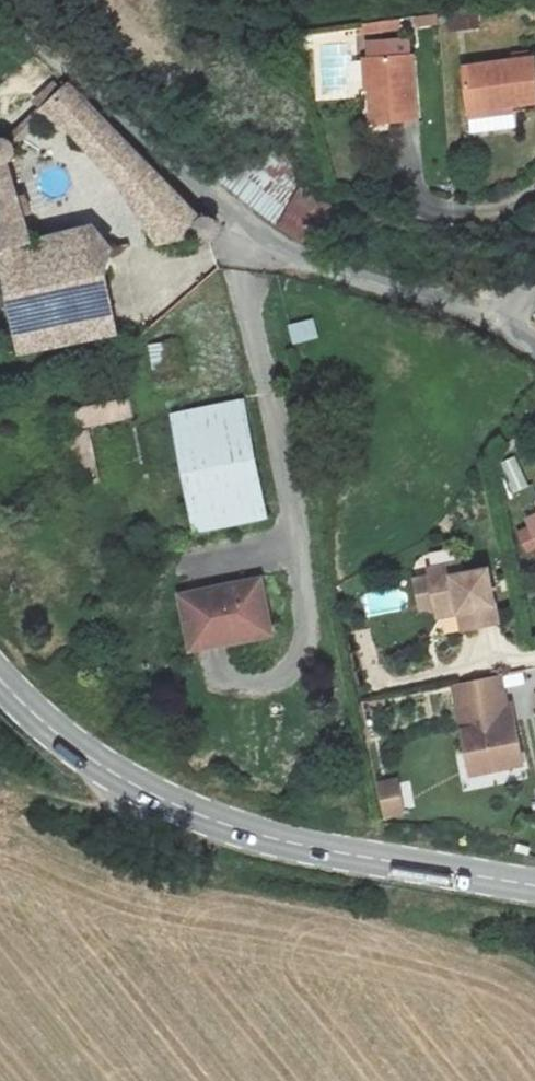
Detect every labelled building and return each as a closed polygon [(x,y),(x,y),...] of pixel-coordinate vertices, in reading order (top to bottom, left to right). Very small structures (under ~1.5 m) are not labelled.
[(452,31),(480,27),(478,8),(450,12),(452,31)] [(403,29),(403,19),(361,26),(362,36),(403,29)] [(364,61),(370,127),(417,122),(411,56),(364,61)] [(469,133),(516,127),(513,104),(534,102),(534,68),(534,57),(461,66),(469,133)] [(197,222),(67,84),(43,103),(41,105),(66,132),(72,128),(126,189),(161,243),(195,242),(203,244),(207,243),(212,239),(214,235),(214,227),(210,222),(203,219),(197,222)] [(210,168),(276,223),(300,187),(306,175),(248,126),(210,168)] [(0,165),(7,165),(13,160),(16,154),(14,147),(10,141),(3,139),(0,140),(0,165)] [(16,263),(40,256),(7,165),(0,165),(0,267),(16,263)] [(331,206),(300,187),(276,223),(307,243),(331,206)] [(40,256),(16,263),(24,298),(109,284),(113,259),(101,239),(40,256)] [(119,340),(109,284),(24,298),(35,354),(119,340)] [(293,344),(319,338),(314,318),(288,324),(293,344)] [(153,366),(171,362),(166,340),(148,345),(153,366)] [(72,429),(134,422),(132,399),(70,406),(72,429)] [(172,412),(193,531),(266,518),(245,399),(172,412)] [(501,461),(512,493),(528,488),(518,456),(501,461)] [(525,519),(534,542),(534,514),(525,519)] [(459,564),(427,570),(440,635),(497,624),(486,571),(461,575),(459,564)] [(179,594),(189,645),(269,630),(260,579),(179,594)] [(499,679),(460,686),(464,704),(457,705),(466,755),(480,753),(484,774),(522,767),(514,724),(505,726),(503,714),(506,714),(499,679)] [(460,686),(454,687),(457,705),(464,704),(460,686)] [(480,753),(466,755),(471,777),(484,774),(480,753)] [(397,778),(376,782),(384,818),(403,815),(397,778)]
